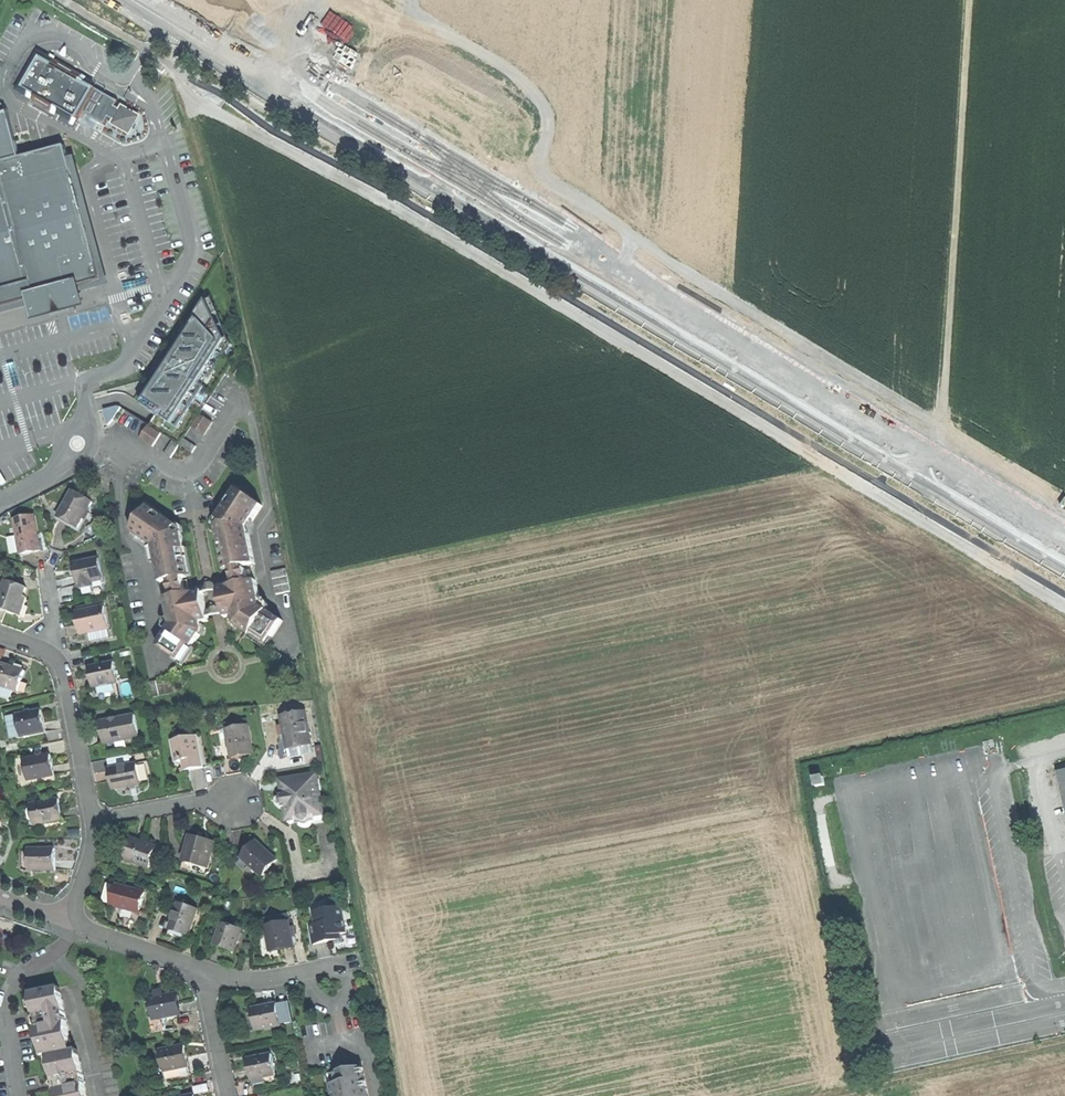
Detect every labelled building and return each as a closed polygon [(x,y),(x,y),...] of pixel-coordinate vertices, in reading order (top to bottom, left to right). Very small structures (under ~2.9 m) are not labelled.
[(30,91),(79,119),(83,112),(97,87),(47,59),(47,61),(38,57),(33,65),(31,70),(22,85),(31,90),(30,91)] [(120,100),(97,87),(83,112),(106,125),(111,117),(115,120),(115,124),(128,131),(133,130),(139,119),(137,114),(126,108),(124,110),(116,106),(120,100)] [(0,101),(0,316),(31,308),(36,324),(89,308),(86,296),(105,291),(71,168),(66,147),(21,159),(14,134),(9,113),(0,101)] [(207,303),(149,401),(174,417),(218,343),(210,331),(216,321),(207,303)] [(200,413),(195,419),(208,428),(213,422),(200,413)] [(191,426),(204,435),(208,428),(195,419),(191,426)] [(140,437),(147,441),(156,429),(149,424),(140,437)] [(162,433),(156,429),(147,441),(153,446),(162,433)] [(184,438),(180,444),(193,452),(197,446),(184,438)] [(180,444),(173,440),(165,453),(171,458),(180,444)] [(234,487),(226,502),(230,504),(238,489),(234,487)] [(252,546),(248,525),(262,504),(238,489),(230,504),(226,502),(222,510),(226,512),(222,520),(218,517),(215,523),(219,540),(222,539),(228,568),(232,567),(233,571),(228,572),(230,579),(234,579),(235,584),(256,579),(252,563),(255,563),(252,546)] [(68,521),(79,528),(95,502),(75,490),(59,516),(68,521)] [(149,505),(147,508),(162,519),(164,516),(149,505)] [(163,598),(165,598),(187,593),(186,588),(189,588),(188,580),(183,581),(183,576),(187,576),(182,548),(185,547),(182,531),(179,531),(180,528),(176,525),(173,528),(168,525),(170,521),(164,516),(162,519),(147,508),(131,530),(153,545),(155,556),(163,598)] [(222,510),(218,517),(222,520),(226,512),(222,510)] [(31,552),(41,550),(35,515),(14,519),(21,554),(31,552)] [(225,569),(228,568),(222,539),(219,540),(225,569)] [(190,575),(185,547),(182,548),(187,576),(190,575)] [(82,582),(82,585),(95,583),(94,580),(105,578),(101,556),(76,561),(79,573),(80,583),(82,582)] [(271,571),(272,579),(288,576),(287,568),(271,571)] [(272,579),(274,586),(290,583),(288,576),(272,579)] [(235,584),(219,587),(225,617),(232,616),(233,619),(240,624),(238,627),(250,636),(252,633),(268,643),(282,619),(268,610),(261,605),(256,579),(235,584)] [(6,581),(0,602),(0,609),(9,612),(21,616),(25,604),(27,596),(25,596),(27,587),(6,581)] [(275,594),(291,591),(290,583),(274,586),(275,594)] [(156,646),(179,661),(189,645),(192,647),(200,634),(198,632),(198,628),(201,626),(200,622),(207,621),(201,591),(187,593),(165,598),(167,610),(169,625),(156,646)] [(91,630),(111,626),(106,604),(77,610),(80,622),(82,632),(91,630)] [(113,636),(111,626),(91,630),(93,640),(113,636)] [(276,650),(267,663),(273,667),(282,654),(276,650)] [(289,659),(282,654),(273,667),(280,672),(289,659)] [(295,663),(289,659),(280,672),(286,676),(295,663)] [(94,686),(119,681),(115,660),(90,665),(92,677),(94,686)] [(20,691),(25,671),(14,667),(1,664),(0,667),(0,686),(20,691)] [(173,671),(169,678),(182,686),(187,679),(173,671)] [(169,678),(162,679),(165,694),(172,693),(169,678)] [(162,679),(154,681),(157,696),(165,694),(162,679)] [(146,682),(149,698),(157,696),(154,681),(146,682)] [(17,714),(21,737),(45,732),(43,722),(41,710),(17,714)] [(288,746),(311,742),(306,711),(282,715),(287,738),(288,746)] [(12,738),(21,737),(17,714),(8,716),(12,738)] [(105,745),(141,738),(136,715),(100,722),(103,736),(105,745)] [(243,756),(255,754),(249,723),(226,727),(232,758),(243,756)] [(195,768),(205,766),(199,740),(189,742),(189,737),(172,741),(174,751),(177,750),(179,762),(183,761),(186,760),(188,770),(195,768)] [(313,752),(311,742),(288,746),(290,756),(313,752)] [(25,759),(29,780),(55,775),(53,765),(51,754),(25,759)] [(130,786),(142,784),(138,763),(112,769),(116,789),(130,786)] [(317,773),(287,778),(289,787),(282,788),(283,792),(281,792),(281,795),(278,799),(278,801),(283,803),(283,806),(285,806),(291,805),(293,819),(300,818),(303,822),(308,823),(312,820),(314,815),(325,813),(320,788),(322,788),(320,778),(318,778),(317,773)] [(281,779),(282,788),(289,787),(287,778),(281,779)] [(34,805),(38,826),(64,820),(62,810),(59,799),(34,805)] [(287,820),(293,819),(291,805),(285,806),(286,814),(287,820)] [(183,860),(209,867),(215,842),(203,839),(189,835),(183,860)] [(135,837),(133,841),(156,847),(157,844),(147,841),(135,837)] [(127,861),(150,868),(156,847),(133,841),(127,861)] [(249,864),(263,876),(278,859),(257,841),(249,851),(243,859),(249,864)] [(56,849),(32,850),(33,871),(57,870),(56,861),(56,849)] [(245,869),(249,864),(243,859),(238,864),(245,869)] [(207,875),(209,867),(183,860),(181,868),(207,875)] [(126,910),(140,913),(145,892),(117,885),(111,906),(126,910)] [(181,930),(191,933),(199,909),(178,903),(171,927),(181,930)] [(311,924),(315,943),(330,940),(329,934),(339,932),(347,931),(342,905),(315,910),(317,923),(311,924)] [(265,919),(267,926),(290,920),(289,913),(265,919)] [(284,948),(296,945),(294,937),(292,926),(290,920),(267,926),(264,926),(271,952),(284,948)] [(225,948),(236,952),(243,929),(222,923),(216,945),(225,948)] [(31,993),(33,1001),(28,1002),(30,1009),(34,1008),(34,1010),(36,1018),(34,1018),(31,1023),(35,1026),(37,1026),(38,1033),(40,1044),(43,1043),(45,1055),(49,1055),(73,1050),(60,987),(31,993)] [(151,999),(154,1017),(163,1015),(164,1019),(180,1015),(176,994),(164,997),(156,998),(151,999)] [(255,1007),(260,1030),(282,1025),(277,1003),(266,1005),(255,1007)] [(166,1031),(164,1019),(163,1015),(154,1017),(149,1017),(153,1034),(166,1031)] [(173,1065),(174,1070),(190,1066),(188,1054),(186,1045),(160,1051),(164,1067),(173,1065)] [(54,1081),(51,1084),(51,1088),(55,1089),(57,1095),(87,1095),(78,1049),(73,1050),(49,1055),(53,1076),(54,1081)] [(264,1077),(276,1075),(272,1055),(247,1060),(249,1069),(251,1080),(253,1079),(264,1077)] [(364,1090),(367,1089),(363,1066),(336,1072),(338,1083),(332,1085),(334,1095),(365,1095),(364,1090)] [(329,1073),(332,1085),(338,1083),(336,1072),(329,1073)]
